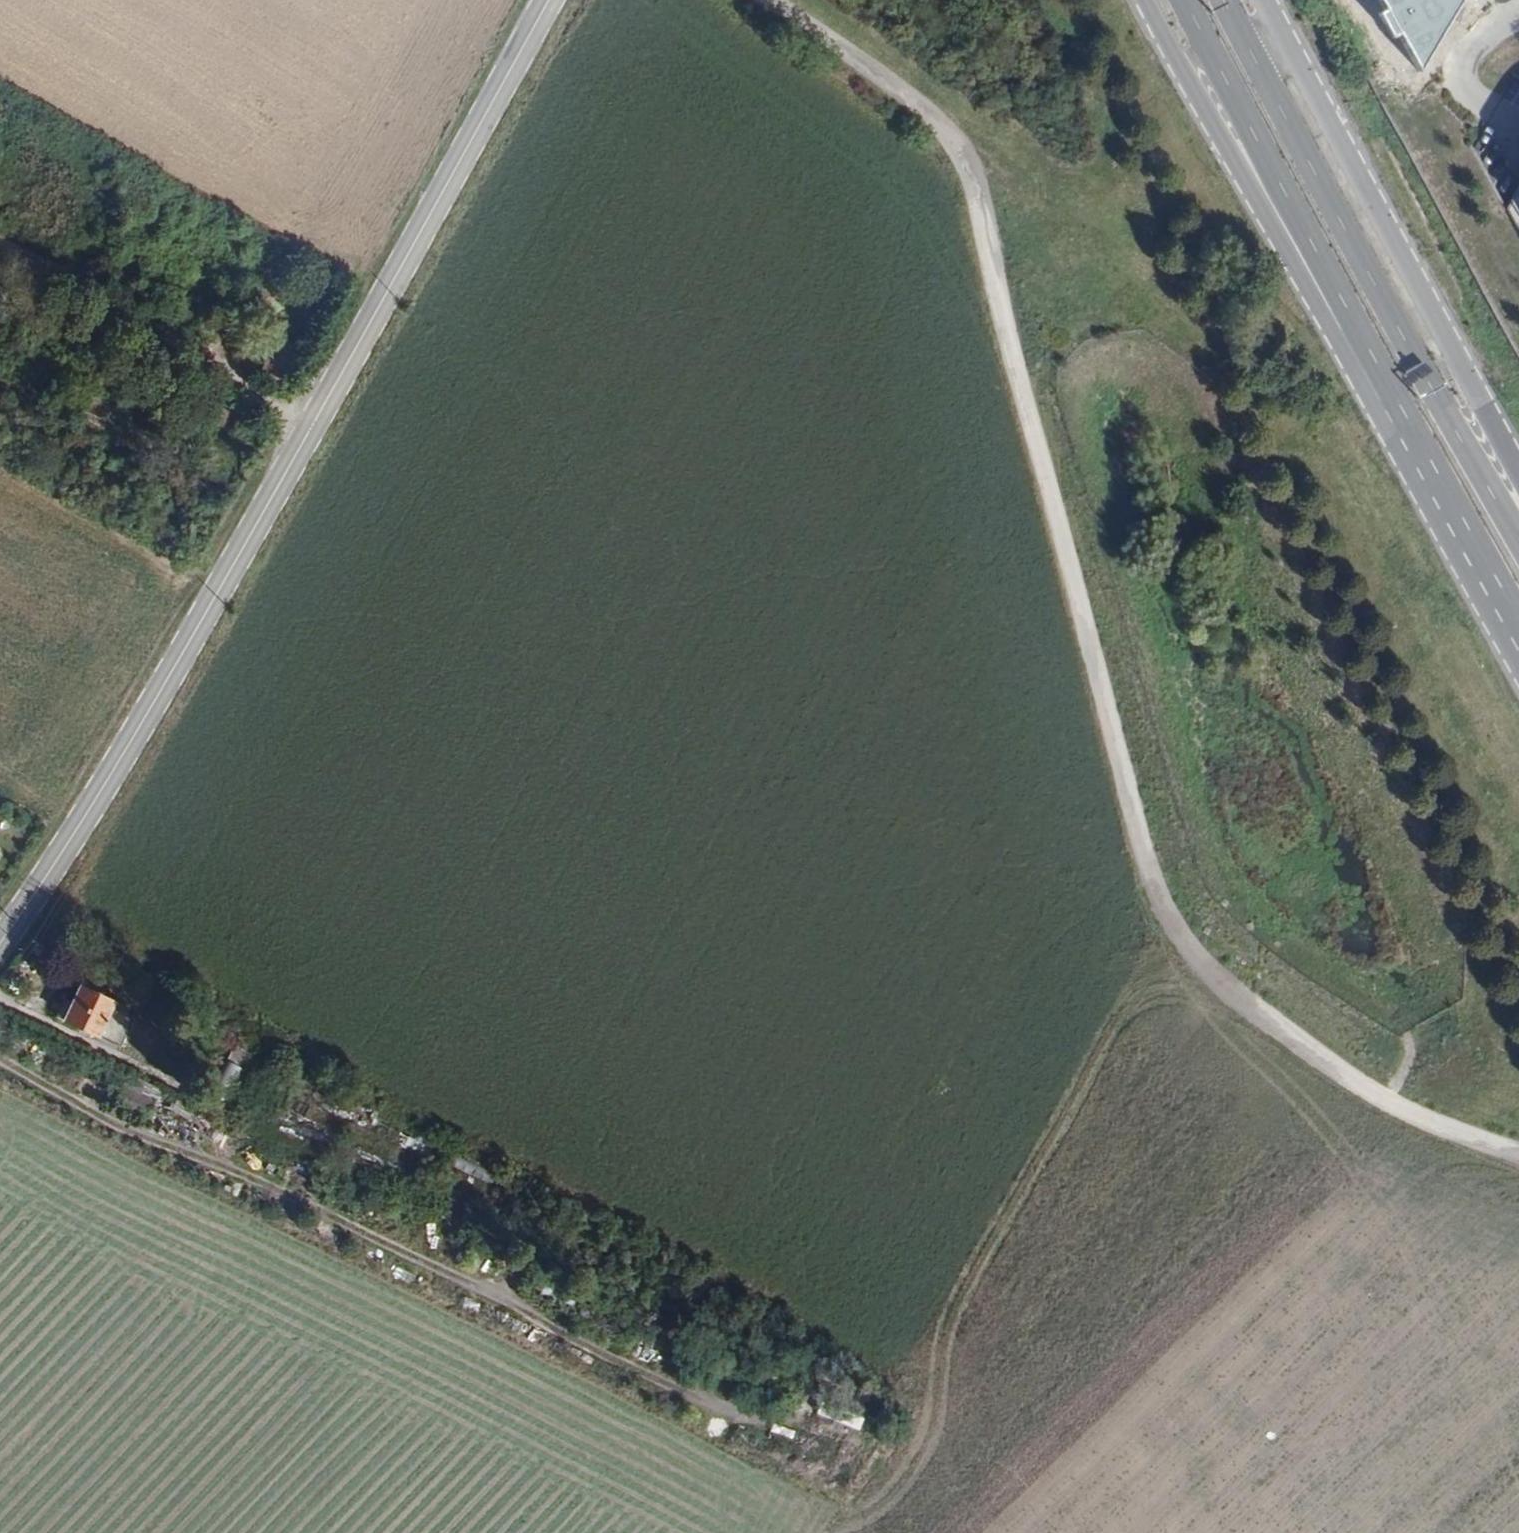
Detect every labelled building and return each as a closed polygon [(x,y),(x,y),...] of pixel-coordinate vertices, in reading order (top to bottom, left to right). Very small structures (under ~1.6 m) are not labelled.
[(1420,71),(1463,0),(1381,0),(1420,71)] [(1518,222),(1518,196),(1518,195),(1504,202),(1515,224),(1518,222)] [(112,1009),(114,1005),(82,989),(75,1002),(65,998),(56,1016),(97,1037),(100,1032),(120,1042),(132,1019),(112,1009)] [(211,1092),(227,1101),(241,1073),(225,1064),(211,1092)] [(123,1085),(115,1101),(146,1117),(155,1101),(123,1085)]
